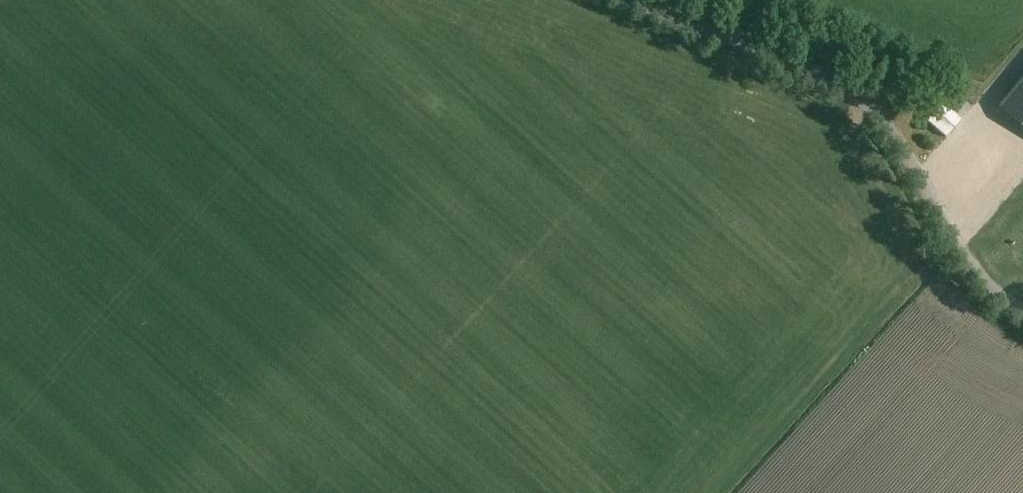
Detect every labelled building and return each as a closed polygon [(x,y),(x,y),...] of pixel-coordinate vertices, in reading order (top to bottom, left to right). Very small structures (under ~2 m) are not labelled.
[(1001,111),(1022,129),(1022,85),(1001,111)]
